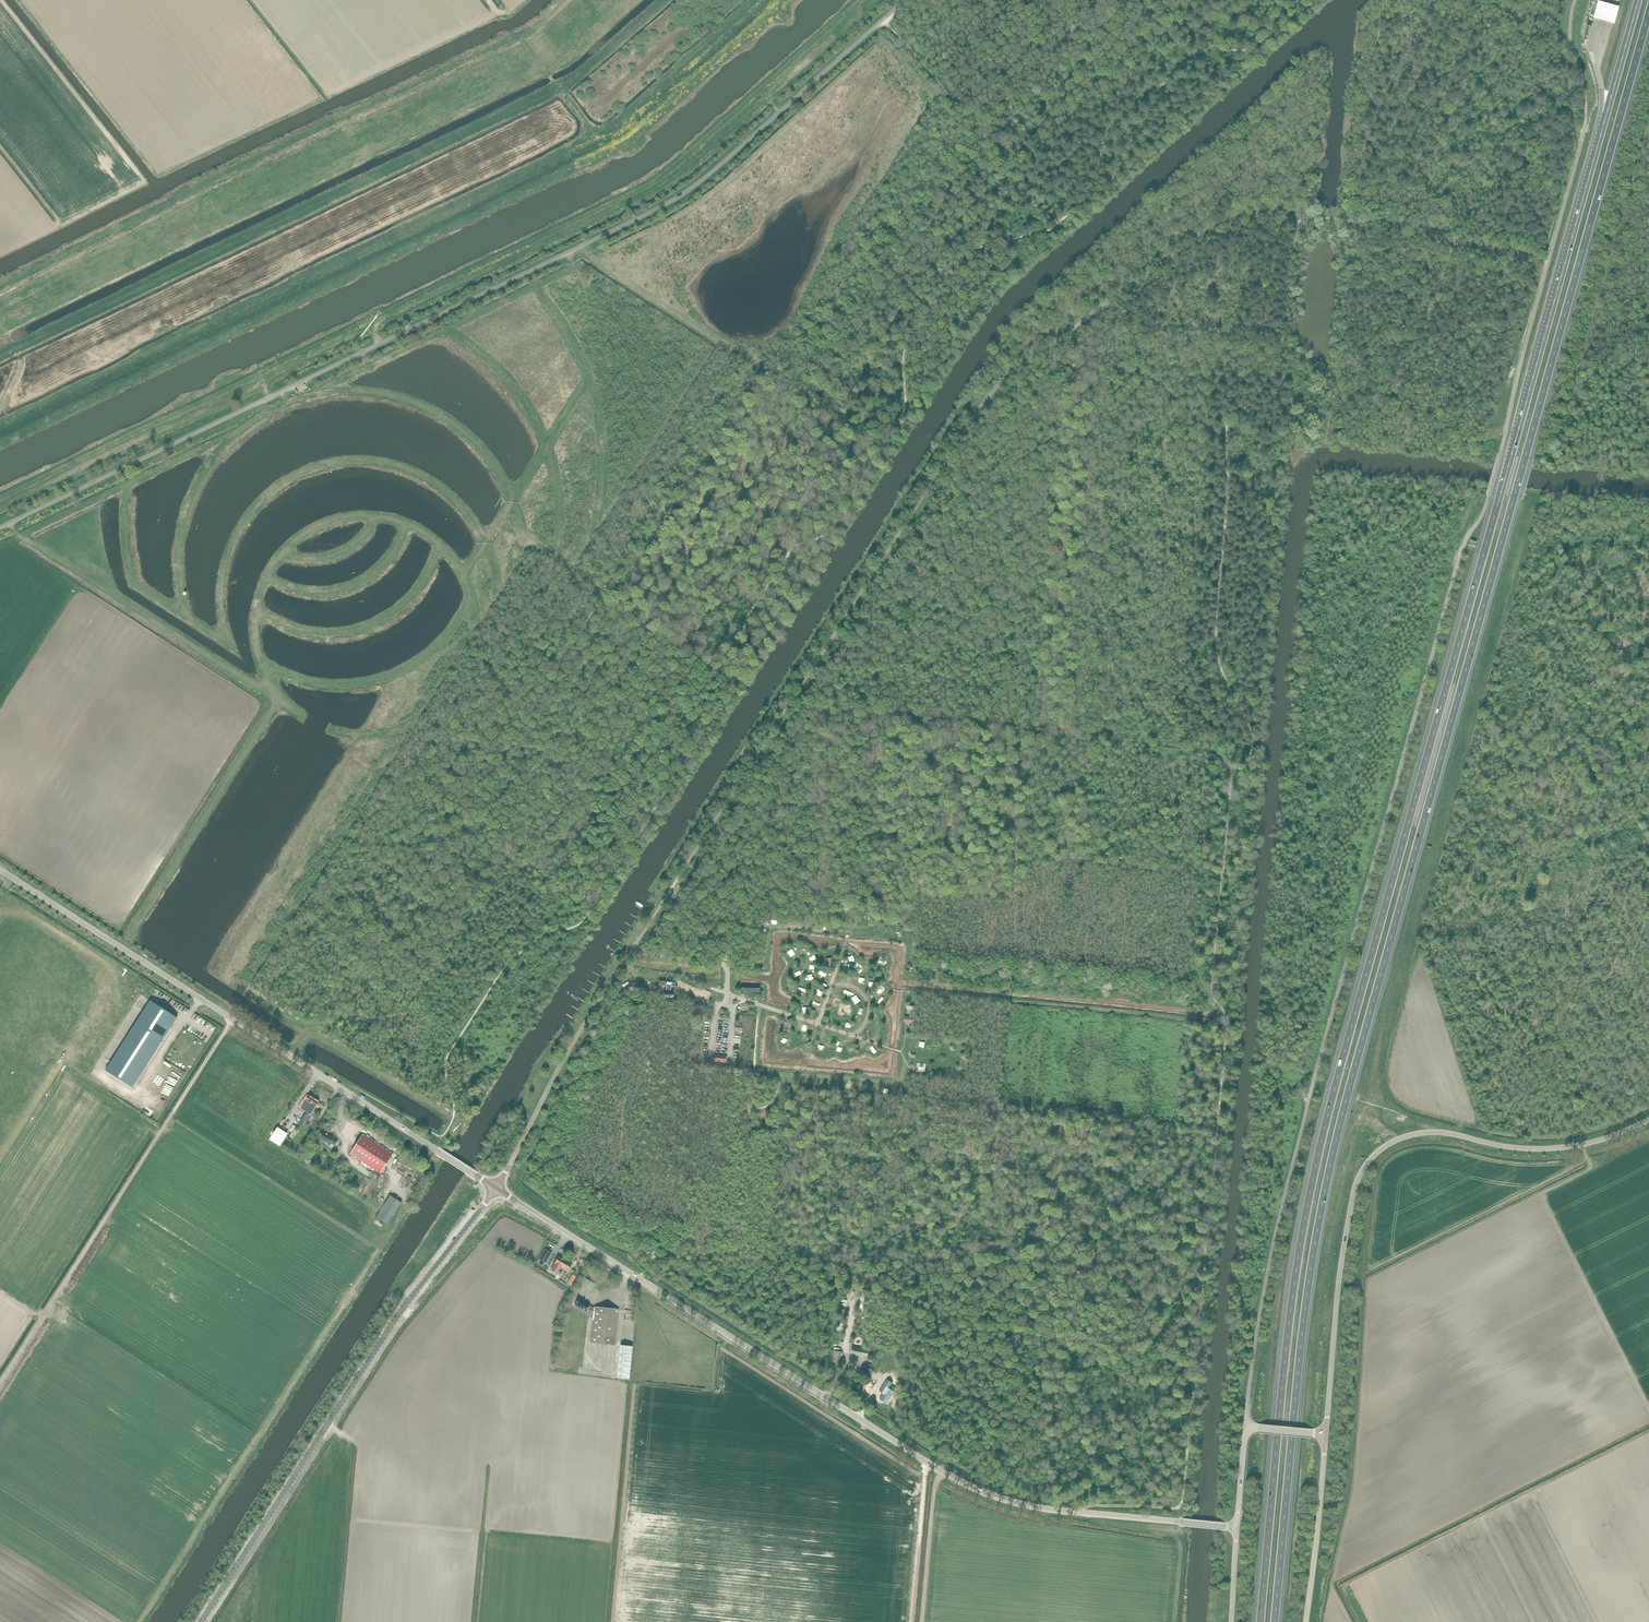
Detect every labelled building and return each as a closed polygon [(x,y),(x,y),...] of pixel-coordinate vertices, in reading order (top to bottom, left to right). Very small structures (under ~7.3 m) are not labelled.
[(1594,18),(1596,18),(1599,4),(1590,1),(1586,13),(1589,14),(1589,15),(1590,15),(1589,19),(1593,20),(1594,18)] [(1619,10),(1599,4),(1596,18),(1594,18),(1593,20),(1615,26),(1619,10)] [(659,981),(658,985),(665,986),(666,983),(667,984),(666,991),(667,991),(667,992),(664,992),(663,997),(673,998),(674,993),(669,992),(671,992),(671,986),(675,987),(675,983),(667,982),(666,982),(659,981)] [(107,1070),(133,1087),(177,1018),(150,1001),(144,1012),(107,1070)] [(915,1023),(916,1017),(912,1017),(914,1017),(914,1010),(912,1010),(912,1009),(914,1009),(914,1006),(907,1006),(907,1009),(911,1009),(911,1010),(910,1017),(905,1016),(904,1022),(909,1022),(909,1027),(914,1027),(914,1023),(915,1023)] [(786,1022),(785,1022),(783,1032),(790,1034),(792,1023),(786,1022)] [(714,1059),(713,1061),(725,1062),(726,1055),(714,1054),(714,1057),(714,1059)] [(306,1112),(315,1098),(310,1095),(309,1096),(307,1094),(303,1100),(306,1102),(302,1109),(306,1112)] [(303,1120),(300,1124),(305,1127),(307,1124),(307,1123),(312,1116),(311,1115),(316,1107),(318,1108),(321,1105),(319,1103),(320,1101),(315,1098),(306,1112),(302,1117),(301,1119),(303,1120)] [(291,1125),(298,1119),(294,1114),(291,1116),(290,1114),(285,1118),(291,1125)] [(280,1146),(282,1147),(289,1137),(287,1135),(276,1129),(270,1139),(280,1146)] [(333,1138),(322,1131),(318,1137),(329,1144),(330,1142),(335,1145),(337,1141),(333,1138)] [(350,1154),(379,1174),(393,1153),(363,1134),(350,1154)] [(375,1217),(387,1225),(402,1202),(390,1195),(375,1217)] [(540,1259),(545,1262),(551,1253),(545,1250),(540,1259)] [(555,1263),(551,1270),(558,1273),(559,1271),(561,1267),(565,1260),(558,1256),(555,1263)] [(565,1260),(561,1267),(568,1270),(572,1263),(565,1260)] [(596,1284),(589,1280),(582,1276),(578,1283),(585,1287),(592,1291),(596,1284)] [(589,1305),(578,1298),(574,1304),(585,1311),(587,1309),(591,1311),(594,1312),(591,1342),(615,1344),(618,1309),(594,1306),(594,1307),(592,1307),(589,1305)] [(867,1305),(861,1304),(860,1304),(858,1317),(865,1318),(867,1305)] [(618,1377),(629,1379),(632,1346),(621,1345),(618,1377)] [(851,1354),(867,1357),(869,1349),(853,1346),(851,1354)] [(829,1361),(839,1363),(841,1352),(831,1350),(829,1361)] [(887,1404),(893,1395),(895,1391),(893,1390),(890,1388),(893,1383),(887,1379),(879,1391),(883,1394),(880,1399),(887,1404)] [(864,1381),(857,1388),(860,1392),(868,1384),(864,1381)]
